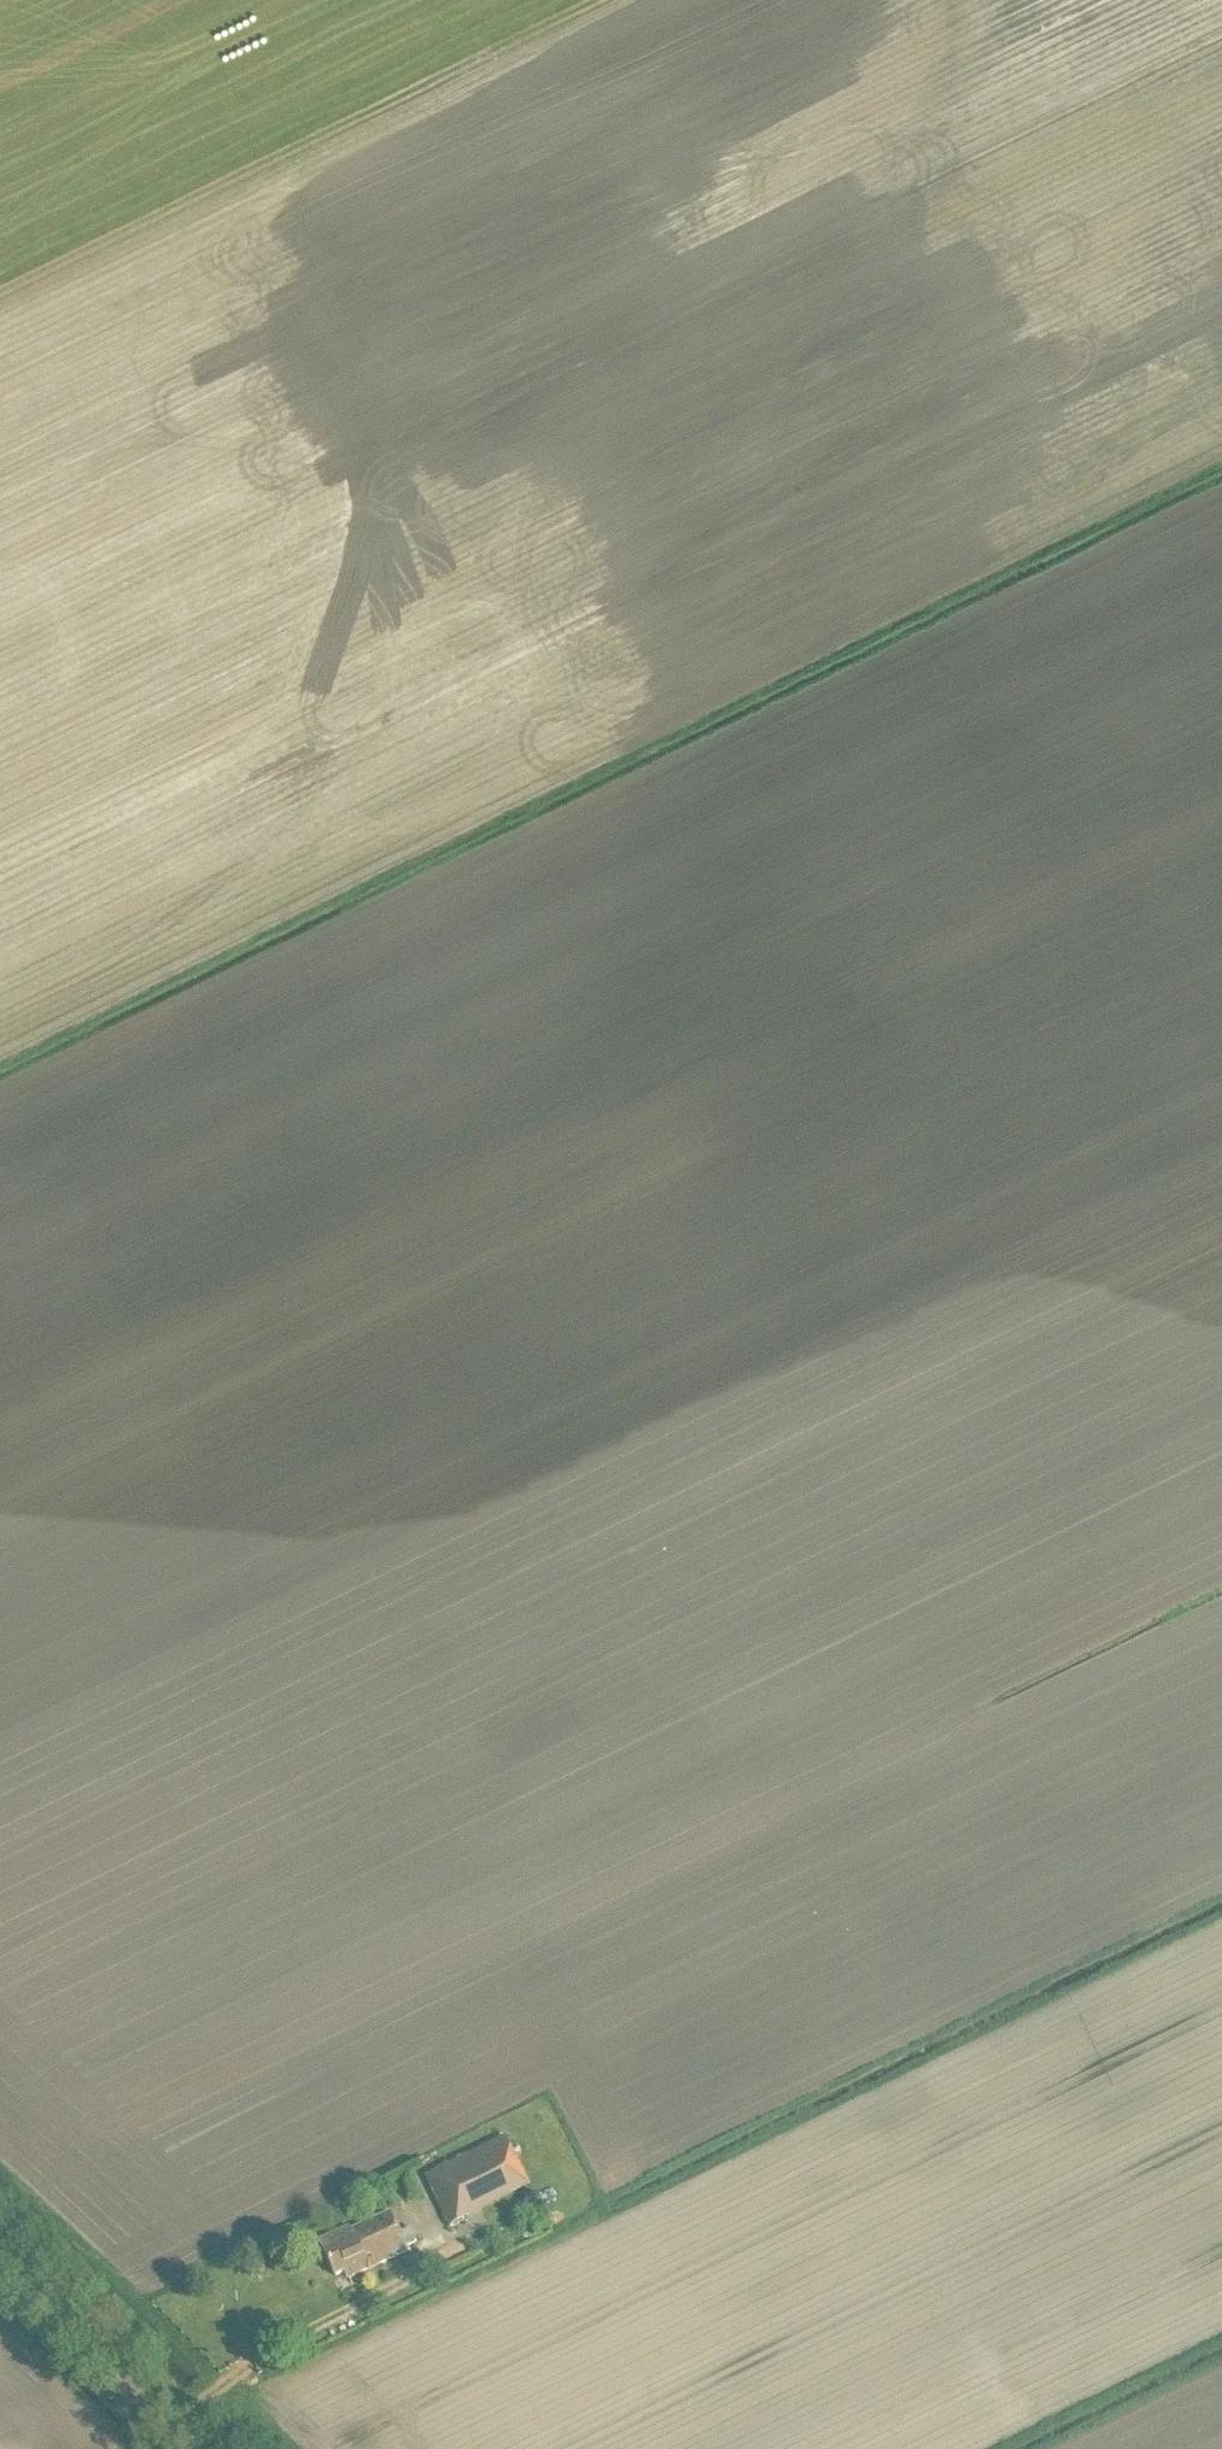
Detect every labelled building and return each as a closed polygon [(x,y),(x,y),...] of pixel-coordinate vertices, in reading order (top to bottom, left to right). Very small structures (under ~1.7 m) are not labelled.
[(429,2180),(455,2233),(532,2194),(506,2142),(429,2180)] [(350,2230),(320,2244),(337,2279),(346,2275),(349,2281),(408,2254),(390,2216),(351,2234),(350,2230)]
